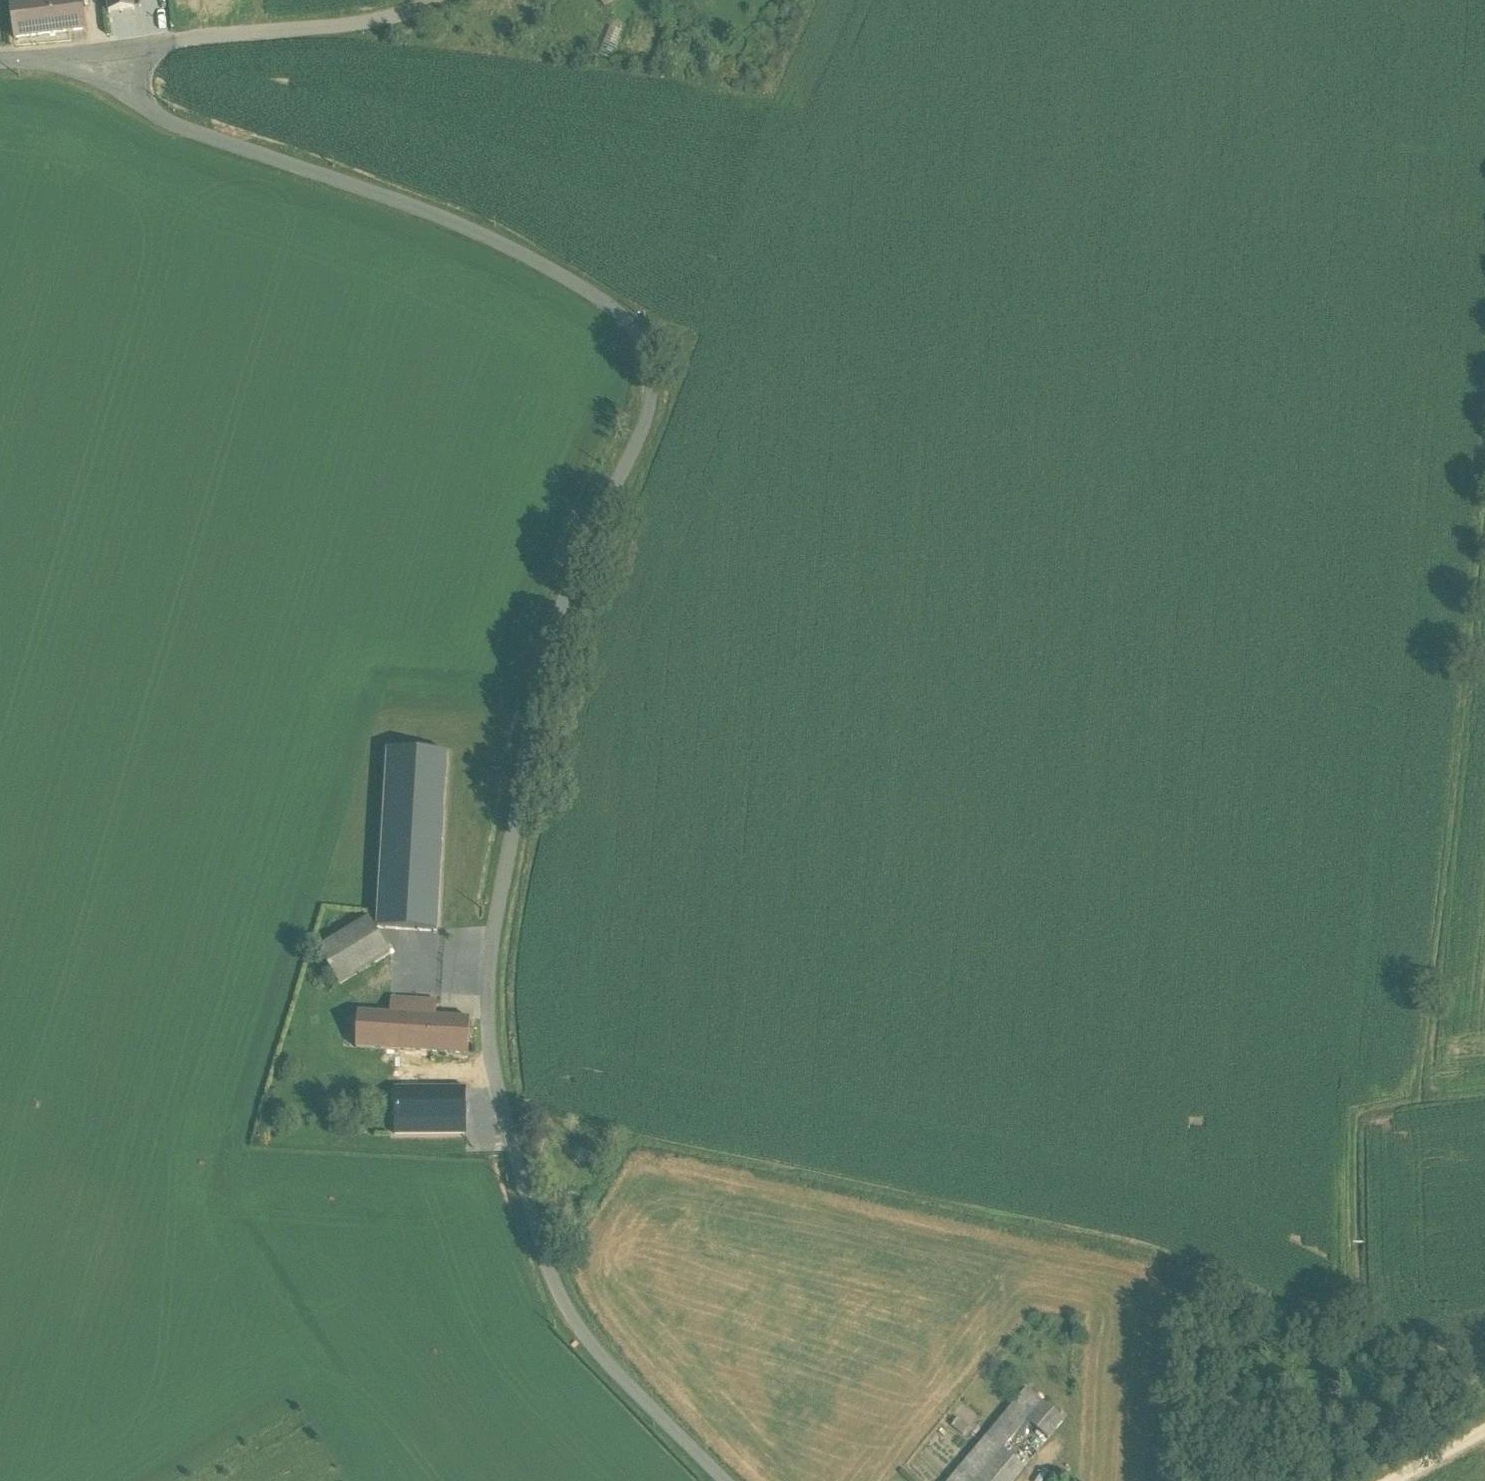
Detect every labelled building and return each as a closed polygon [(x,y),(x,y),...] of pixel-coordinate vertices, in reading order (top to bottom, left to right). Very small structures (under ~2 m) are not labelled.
[(13,39),(85,30),(81,0),(19,0),(18,0),(8,0),(13,39)] [(133,10),(132,0),(106,0),(108,13),(133,10)] [(389,953),(368,918),(316,949),(338,985),(389,953)] [(441,962),(443,928),(416,928),(414,960),(441,962)] [(467,1055),(469,1019),(434,1017),(435,1001),(392,999),(390,1014),(357,1012),(354,1048),(467,1055)] [(466,1134),(465,1088),(393,1089),(393,1135),(466,1134)] [(1024,1468),(1002,1449),(1025,1421),(1047,1439),(1063,1421),(1025,1388),(947,1480),(1013,1480),(1024,1468)]
